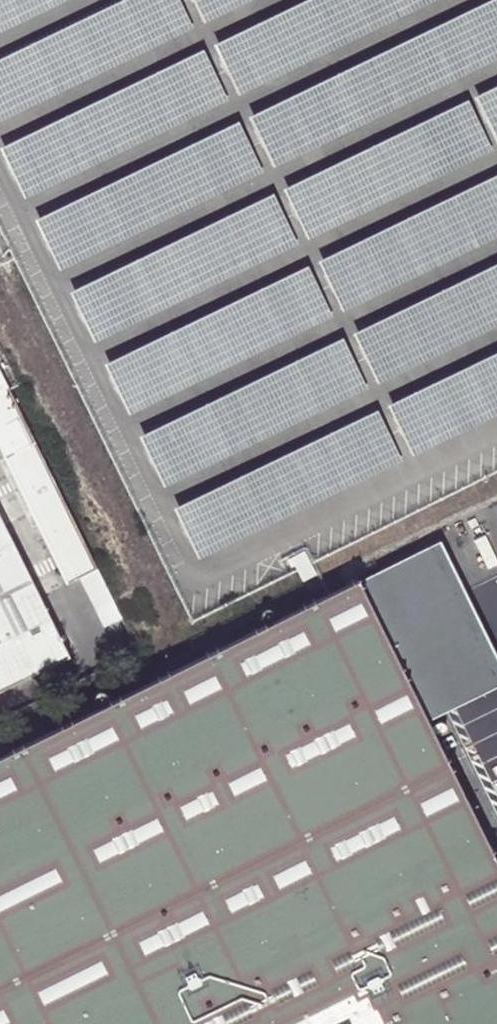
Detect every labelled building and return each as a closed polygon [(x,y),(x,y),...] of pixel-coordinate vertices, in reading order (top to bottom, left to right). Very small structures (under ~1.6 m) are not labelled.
[(0,58),(0,120),(193,28),(179,0),(123,0),(0,58)] [(67,0),(0,0),(0,32),(67,0)] [(204,23),(250,0),(193,0),(204,23)] [(213,42),(238,93),(430,0),(299,0),(213,42)] [(247,114),(273,166),(496,58),(496,0),(483,0),(247,114)] [(0,145),(24,195),(227,99),(203,49),(0,145)] [(474,96),(496,143),(496,84),(474,96)] [(465,100),(283,188),(308,239),(490,152),(465,100)] [(237,120),(34,218),(58,268),(261,170),(237,120)] [(319,260),(344,311),(496,238),(496,174),(319,260)] [(273,193),(69,289),(93,339),(297,243),(273,193)] [(353,331),(378,383),(496,326),(496,262),(353,331)] [(307,265),(104,361),(128,411),(331,315),(307,265)] [(341,338),(138,434),(162,484),(365,388),(341,338)] [(388,401),(412,452),(496,412),(496,350),(388,401)] [(0,374),(0,451),(65,584),(95,569),(0,374)] [(376,408),(174,507),(198,557),(400,458),(376,408)] [(71,680),(0,534),(0,712),(71,680)] [(0,755),(0,1023),(496,1023),(496,876),(346,577),(203,653),(0,755)]
